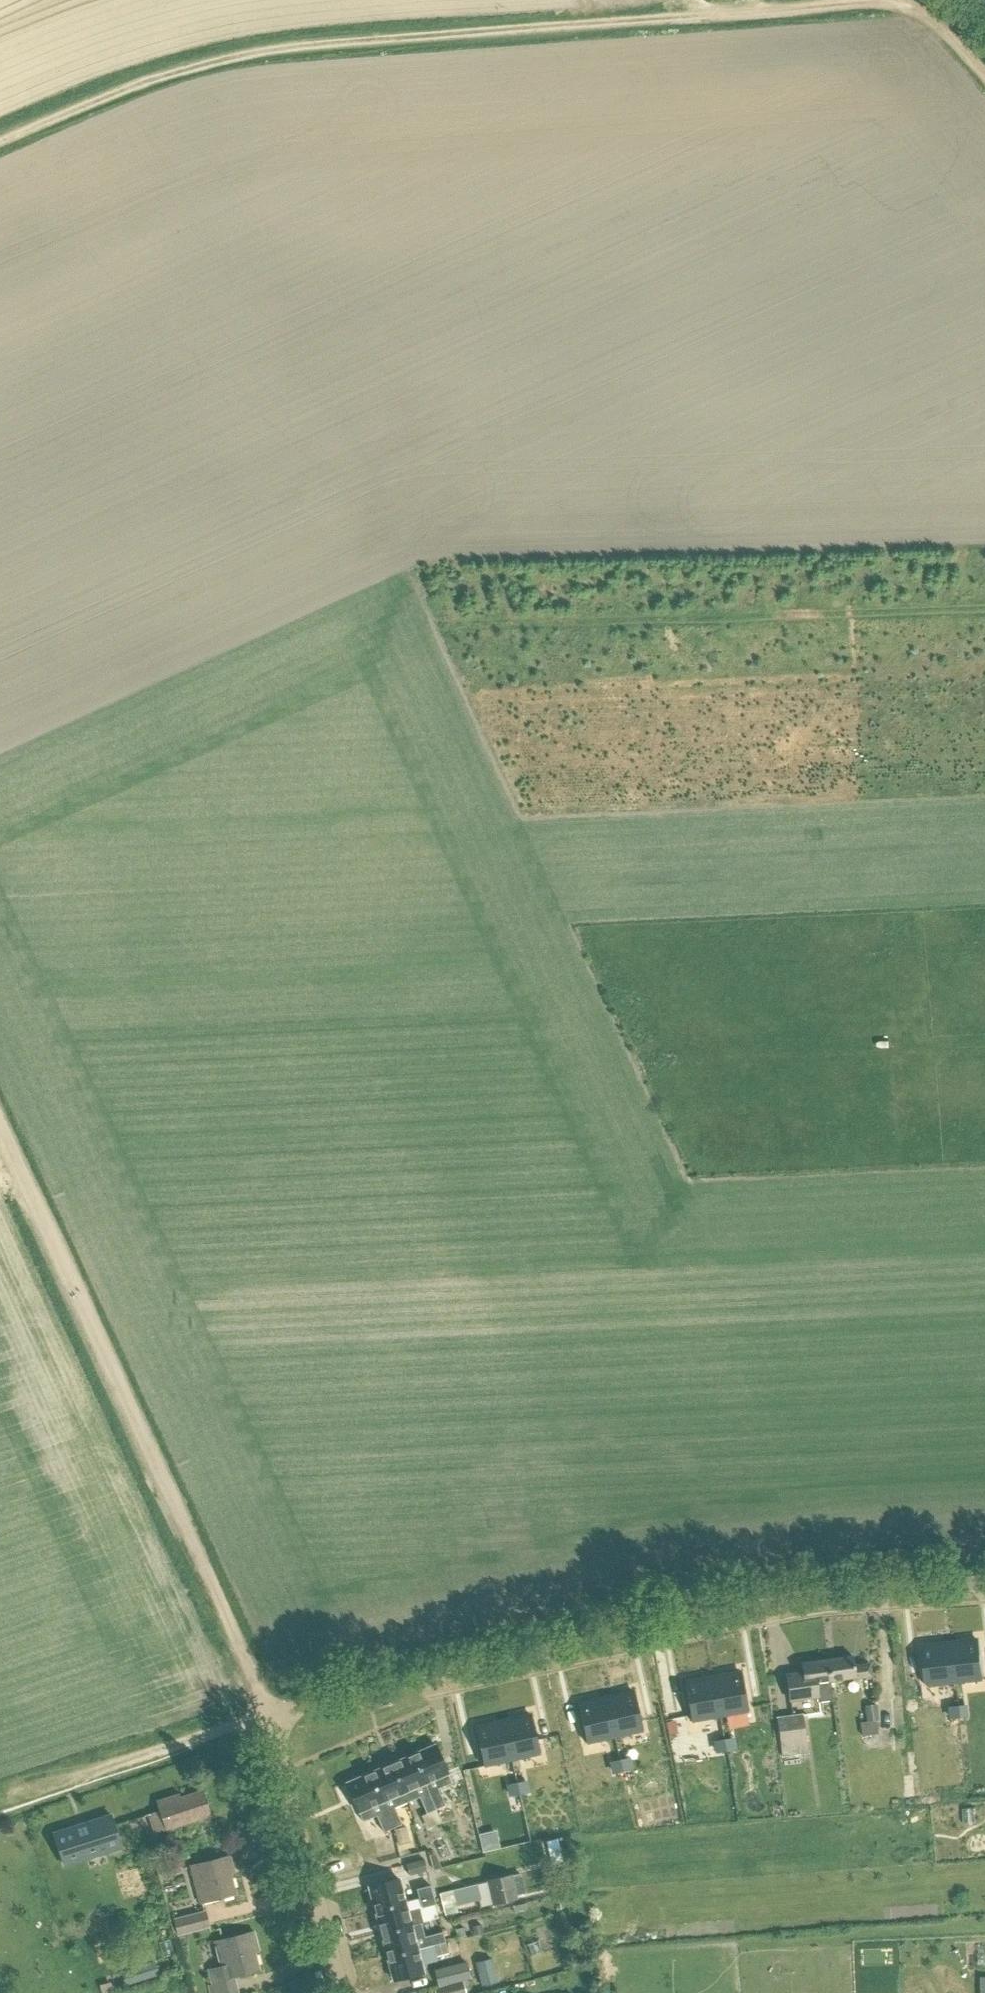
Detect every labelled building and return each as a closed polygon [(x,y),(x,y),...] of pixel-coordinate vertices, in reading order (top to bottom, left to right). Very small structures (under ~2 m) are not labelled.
[(979,1641),(951,1644),(955,1683),(984,1680),(979,1641)] [(926,1686),(955,1683),(951,1644),(922,1648),(926,1686)] [(827,1659),(829,1681),(854,1677),(854,1679),(871,1676),(869,1664),(853,1666),(852,1656),(827,1659)] [(786,1674),(789,1700),(831,1694),(829,1681),(827,1659),(801,1663),(802,1672),(786,1674)] [(712,1678),(719,1716),(748,1711),(741,1673),(712,1678)] [(719,1716),(712,1678),(684,1683),(691,1721),(719,1716)] [(634,1693),(606,1699),(614,1737),(642,1731),(634,1693)] [(586,1743),(614,1737),(606,1699),(578,1706),(586,1743)] [(859,1720),(861,1734),(877,1732),(876,1719),(879,1719),(877,1702),(864,1704),(866,1719),(859,1720)] [(965,1705),(958,1706),(959,1717),(967,1717),(965,1705)] [(958,1706),(950,1706),(951,1718),(959,1717),(958,1706)] [(782,1756),(807,1753),(806,1744),(802,1714),(776,1718),(780,1747),(781,1747),(782,1756)] [(503,1722),(512,1760),(540,1754),(531,1716),(503,1722)] [(663,1720),(664,1739),(673,1738),(671,1719),(663,1720)] [(484,1766),(512,1760),(503,1722),(475,1729),(484,1766)] [(731,1738),(723,1739),(725,1751),(733,1749),(731,1738)] [(723,1739),(716,1741),(718,1752),(725,1751),(723,1739)] [(412,1755),(424,1782),(446,1773),(434,1745),(412,1755)] [(435,1809),(424,1782),(412,1755),(390,1764),(406,1802),(419,1796),(426,1813),(435,1809)] [(627,1758),(619,1759),(622,1771),(630,1769),(627,1758)] [(619,1759),(612,1761),(614,1773),(622,1771),(619,1759)] [(406,1802),(390,1764),(368,1773),(392,1828),(401,1824),(394,1807),(406,1802)] [(392,1828),(368,1773),(346,1783),(358,1811),(362,1821),(376,1815),(383,1831),(392,1828)] [(524,1781),(516,1782),(519,1794),(527,1792),(524,1781)] [(516,1782),(509,1784),(511,1796),(519,1794),(516,1782)] [(156,1801),(165,1829),(210,1815),(202,1790),(180,1797),(179,1794),(156,1801)] [(54,1834),(64,1864),(87,1857),(86,1851),(101,1846),(103,1852),(121,1846),(111,1816),(54,1834)] [(190,1865),(199,1903),(235,1894),(225,1856),(190,1865)] [(473,1874),(487,1873),(486,1857),(473,1858),(473,1874)] [(422,1871),(423,1875),(428,1873),(424,1858),(407,1863),(409,1875),(422,1871)] [(511,1875),(475,1884),(481,1907),(517,1898),(516,1894),(522,1892),(519,1878),(512,1879),(511,1875)] [(362,1886),(369,1910),(400,1901),(394,1877),(362,1886)] [(430,1885),(416,1889),(418,1898),(432,1895),(430,1885)] [(459,1885),(445,1888),(450,1909),(464,1906),(459,1885)] [(435,1904),(432,1895),(418,1898),(421,1907),(435,1904)] [(369,1910),(374,1933),(418,1921),(415,1908),(403,1912),(400,1901),(369,1910)] [(174,1918),(178,1935),(210,1926),(206,1909),(174,1918)] [(374,1933),(380,1956),(386,1954),(416,1946),(432,1942),(442,1940),(437,1923),(422,1927),(426,1942),(413,1946),(407,1926),(419,1923),(418,1921),(374,1933)] [(211,1992),(238,1992),(233,1977),(259,1970),(249,1932),(214,1941),(220,1966),(208,1969),(212,1983),(208,1984),(211,1992)] [(442,1940),(432,1942),(435,1957),(448,1953),(444,1939),(442,1940)] [(416,1946),(386,1954),(393,1980),(422,1972),(420,1964),(416,1946)] [(491,1960),(476,1963),(482,1985),(497,1981),(491,1960)] [(122,1972),(125,1982),(157,1972),(154,1962),(122,1972)] [(465,1962),(434,1970),(438,1986),(469,1978),(465,1962)] [(436,1987),(434,1988),(436,1992),(467,1992),(463,1980),(436,1987)]
